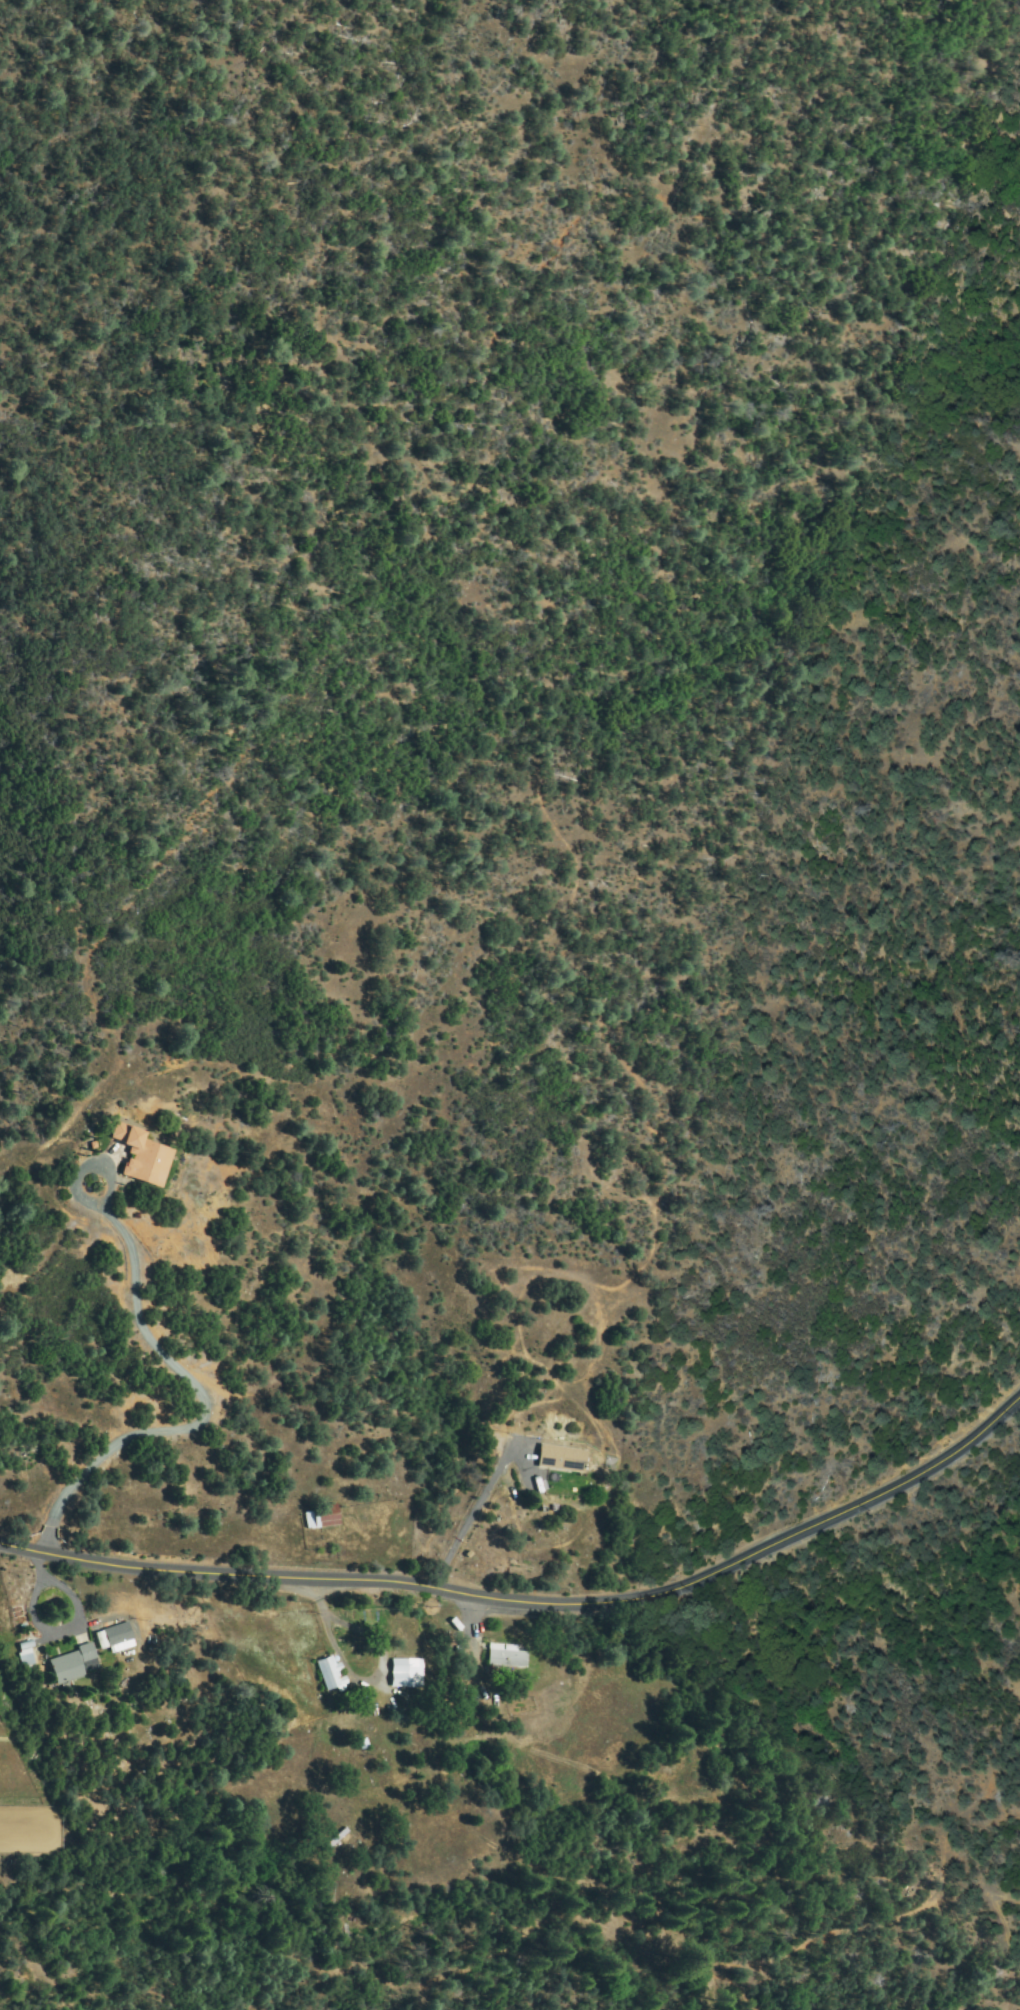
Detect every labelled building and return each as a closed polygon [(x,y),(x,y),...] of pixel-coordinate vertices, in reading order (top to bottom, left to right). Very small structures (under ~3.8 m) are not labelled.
[(134,1144),(113,1137),(118,1124),(142,1133),(139,1141),(171,1153),(159,1186),(126,1173),(133,1153),(131,1152),(134,1144)] [(543,1446),(585,1452),(582,1472),(540,1465),(543,1446)] [(313,1504),(337,1506),(335,1527),(311,1526),(313,1504)] [(132,1645),(113,1651),(106,1631),(125,1624),(132,1645)] [(91,1650),(97,1667),(87,1670),(84,1663),(79,1665),(83,1675),(59,1684),(50,1661),(92,1645),(89,1635),(101,1630),(106,1644),(91,1650)] [(30,1650),(33,1667),(22,1669),(19,1652),(30,1650)] [(491,1650),(525,1653),(523,1666),(490,1664),(491,1650)] [(332,1656),(343,1686),(328,1692),(317,1662),(332,1656)] [(418,1686),(394,1685),(394,1661),(418,1661),(418,1686)] [(358,1742),(366,1739),(368,1748),(360,1750),(358,1742)]
